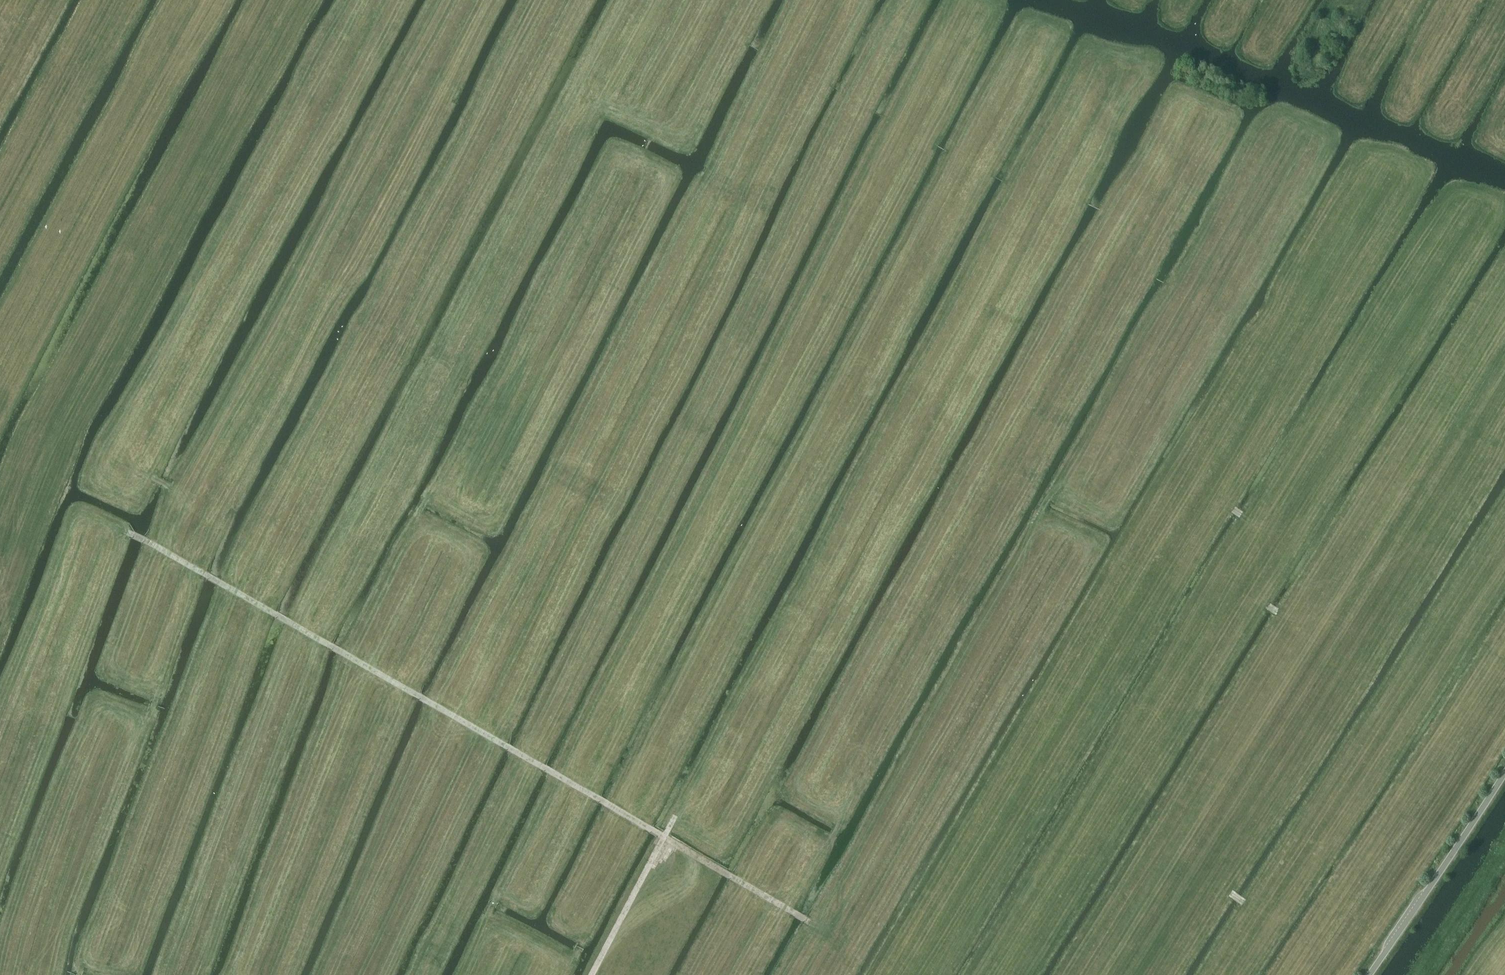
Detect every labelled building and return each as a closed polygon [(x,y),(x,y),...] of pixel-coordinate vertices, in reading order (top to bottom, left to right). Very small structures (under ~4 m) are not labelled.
[(1327,49),(1323,56),(1330,60),(1334,53),(1327,49)]
